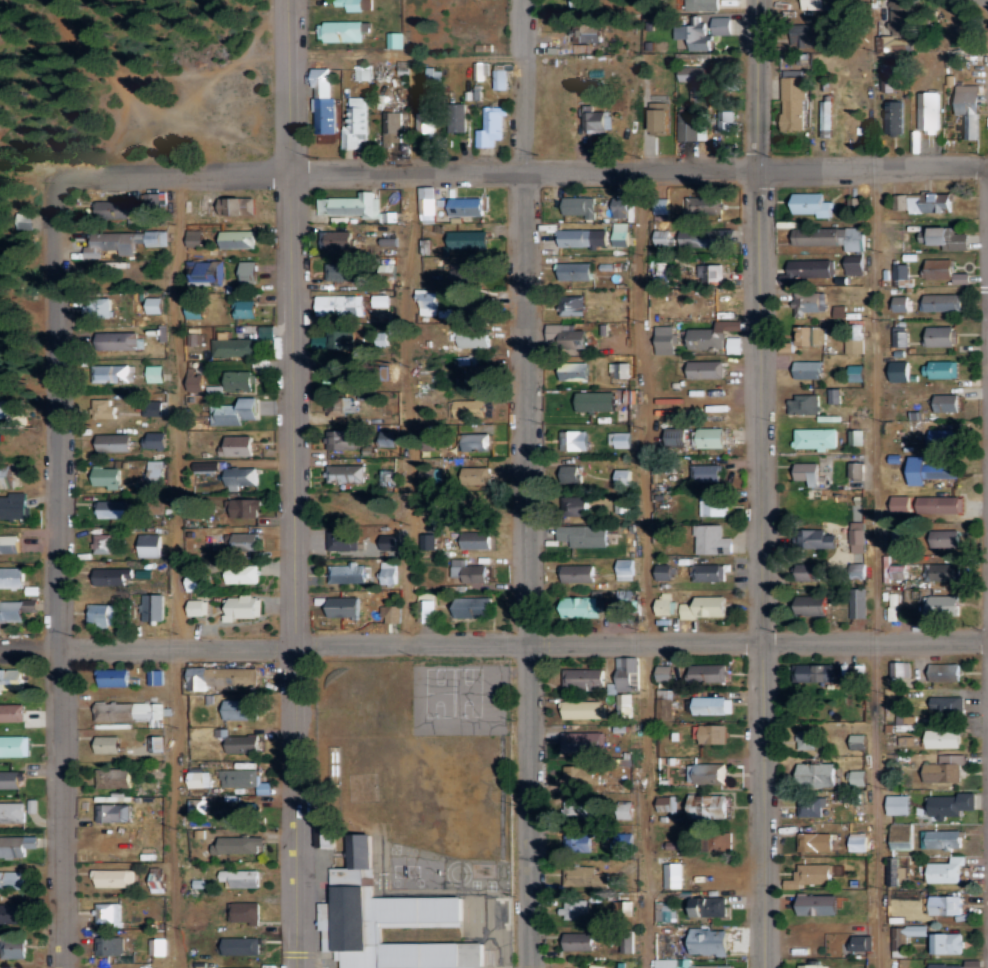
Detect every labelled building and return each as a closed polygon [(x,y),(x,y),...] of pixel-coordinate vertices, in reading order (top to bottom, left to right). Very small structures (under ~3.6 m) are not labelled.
[(334,5),(346,6),(346,10),(371,10),(371,0),(334,0),(334,5)] [(685,10),(719,9),(718,0),(685,0),(685,10)] [(731,15),(689,17),(689,29),(674,30),(675,40),(686,40),(687,50),(712,49),(711,35),(731,35),(731,15)] [(363,41),(363,32),(370,32),(370,21),(318,22),(318,42),(363,41)] [(603,43),(603,26),(574,27),(575,43),(603,43)] [(402,32),(387,32),(386,48),(402,48),(402,32)] [(473,80),(487,80),(487,62),(473,62),(473,80)] [(898,63),(881,64),(882,91),(899,91),(898,63)] [(354,80),(370,79),(370,65),(353,65),(354,80)] [(706,100),(706,66),(680,66),(679,81),(690,81),(690,99),(706,100)] [(336,133),(336,97),(330,97),(330,68),(314,68),(314,133),(336,133)] [(442,68),(425,68),(424,80),(441,81),(442,68)] [(507,71),(493,70),(493,89),(506,90),(507,71)] [(806,130),(806,70),(783,70),(782,130),(806,130)] [(979,85),(956,85),(956,115),(966,115),(965,139),(979,139),(979,85)] [(939,93),(917,92),(916,132),(938,132),(939,93)] [(348,125),(341,125),(342,149),(361,149),(361,140),(368,140),(367,96),(348,97),(348,125)] [(833,136),(832,101),(821,101),(821,136),(833,136)] [(884,134),(898,134),(898,101),(884,101),(884,134)] [(670,103),(648,102),(647,135),(670,135),(670,103)] [(401,143),(401,113),(394,113),(394,103),(383,103),(384,144),(401,143)] [(417,133),(435,133),(435,105),(416,105),(417,133)] [(594,105),(582,105),(583,131),(607,130),(607,111),(594,111),(594,105)] [(476,129),(476,147),(495,147),(494,140),(502,140),(502,115),(507,115),(506,107),(482,107),(483,129),(476,129)] [(737,129),(736,110),(719,111),(720,130),(737,129)] [(707,141),(707,113),(679,112),(678,141),(707,141)] [(419,215),(433,215),(433,187),(419,187),(419,215)] [(359,197),(317,198),(317,216),(378,216),(378,191),(359,192),(359,197)] [(164,203),(165,193),(144,193),(143,222),(159,223),(160,203),(164,203)] [(792,193),(792,213),(816,213),(816,217),(832,217),(832,205),(826,205),(826,193),(792,193)] [(954,195),(909,195),(909,212),(954,213),(954,195)] [(451,216),(485,214),(484,197),(450,199),(451,216)] [(596,197),(564,197),(563,215),(586,215),(586,219),(595,219),(596,197)] [(613,197),(613,218),(629,218),(629,211),(632,211),(632,206),(629,206),(628,197),(613,197)] [(723,214),(722,197),(687,198),(687,215),(723,214)] [(228,216),(255,215),(254,198),(227,198),(228,216)] [(96,219),(135,219),(134,200),(96,201),(96,219)] [(669,220),(669,207),(653,207),(653,219),(669,220)] [(629,222),(613,223),(613,246),(629,246),(629,222)] [(202,225),(187,224),(186,246),(201,247),(202,225)] [(956,228),(920,227),(920,244),(943,244),(943,250),(970,251),(970,234),(956,233),(956,228)] [(794,229),(794,246),(846,245),(846,251),(866,251),(866,228),(794,229)] [(608,247),(608,229),(558,230),(559,248),(608,247)] [(256,248),(256,230),(221,231),(221,249),(256,248)] [(655,245),(670,245),(670,230),(655,230),(655,245)] [(320,231),(320,248),(353,249),(353,232),(320,231)] [(489,231),(449,231),(450,249),(489,248),(489,231)] [(680,231),(680,246),(723,247),(723,231),(680,231)] [(168,232),(86,232),(86,258),(101,258),(101,250),(119,250),(119,255),(135,255),(135,246),(168,245),(168,232)] [(431,254),(431,240),(421,240),(421,254),(431,254)] [(864,275),(864,256),(846,255),(846,274),(864,275)] [(954,259),(927,260),(928,282),(970,281),(970,273),(954,273),(954,259)] [(789,261),(789,273),(781,273),(781,283),(797,283),(797,277),(833,277),(833,260),(789,261)] [(222,261),(186,262),(187,281),(223,280),(222,261)] [(257,261),(239,261),(239,282),(257,282),(257,261)] [(594,280),(593,262),(561,263),(561,281),(594,280)] [(360,264),(326,263),(326,280),(360,280),(360,264)] [(485,281),(485,263),(446,263),(447,281),(485,281)] [(723,265),(699,264),(698,284),(723,284),(723,265)] [(892,264),(893,286),(910,286),(909,264),(892,264)] [(417,315),(437,314),(436,293),(417,293),(417,315)] [(793,316),(804,316),(804,311),(827,312),(827,294),(794,293),(793,316)] [(963,294),(919,295),(919,312),(964,311),(963,294)] [(363,295),(315,295),(315,316),(363,316),(363,295)] [(389,296),(372,295),(372,306),(388,306),(389,296)] [(894,311),(910,312),(910,297),(895,296),(894,311)] [(147,313),(163,314),(163,298),(148,297),(147,313)] [(87,317),(111,317),(110,299),(86,300),(87,317)] [(234,301),(235,318),(257,317),(256,300),(234,301)] [(586,301),(560,300),(559,315),(585,316),(586,301)] [(187,318),(203,319),(203,302),(187,302),(187,318)] [(834,317),(846,317),(846,306),(833,306),(834,317)] [(715,329),(688,329),(688,350),(721,350),(721,339),(727,339),(727,330),(742,330),(742,321),(715,321),(715,329)] [(865,353),(864,339),(864,325),(855,325),(855,337),(845,337),(846,353),(865,353)] [(589,331),(557,330),(558,326),(549,326),(548,340),(554,341),(554,349),(588,350),(589,331)] [(674,326),(656,326),(656,355),(674,354),(674,326)] [(826,327),(798,326),(798,345),(825,345),(826,327)] [(925,347),(955,346),(955,326),(925,327),(925,347)] [(908,327),(892,327),(893,347),(908,346),(908,327)] [(139,333),(98,332),(97,350),(138,350),(139,333)] [(353,333),(313,332),(313,349),(352,350),(353,333)] [(457,348),(490,347),(490,332),(457,333),(457,348)] [(257,339),(212,339),(212,357),(258,356),(257,339)] [(487,384),(486,366),(469,366),(469,357),(462,357),(462,384),(487,384)] [(723,378),(724,361),(689,361),(688,378),(723,378)] [(796,379),(824,378),(824,361),(795,361),(796,379)] [(892,382),(911,381),(910,361),(892,362),(892,382)] [(956,362),(924,362),(925,378),(956,378),(956,362)] [(98,382),(135,383),(135,365),(98,364),(98,382)] [(589,381),(589,366),(561,364),(560,380),(589,381)] [(164,365),(147,366),(147,382),(164,382),(164,365)] [(322,382),(353,383),(353,365),(323,365),(322,382)] [(865,381),(865,365),(850,365),(849,381),(865,381)] [(203,392),(203,374),(194,374),(194,368),(188,368),(187,392),(203,392)] [(253,372),(225,371),(225,391),(252,392),(253,372)] [(840,389),(828,389),(827,403),(839,404),(840,389)] [(473,399),(446,400),(446,417),(486,416),(485,392),(473,392),(473,399)] [(578,412),(617,411),(616,392),(577,393),(578,412)] [(960,412),(960,394),(936,395),(936,412),(960,412)] [(788,396),(788,414),(819,413),(819,396),(788,396)] [(210,405),(210,425),(242,425),(243,419),(258,420),(259,398),(239,397),(239,405),(210,405)] [(356,397),(341,397),(342,403),(327,404),(327,414),(357,413),(356,397)] [(116,416),(116,406),(110,406),(110,400),(94,399),(93,415),(116,416)] [(489,451),(490,429),(482,428),(462,427),(461,450),(489,451)] [(666,447),(686,447),(686,429),(666,430),(666,447)] [(837,429),(794,429),(794,450),(837,449),(837,429)] [(956,446),(956,429),(930,429),(931,447),(956,446)] [(327,450),(358,449),(357,430),(327,431),(327,450)] [(864,430),(848,431),(849,446),(864,446),(864,430)] [(589,451),(589,432),(560,431),(560,451),(589,451)] [(148,432),(147,448),(166,449),(167,433),(148,432)] [(132,434),(97,435),(98,453),(132,452),(132,434)] [(226,436),(226,446),(219,446),(219,456),(253,456),(253,436),(226,436)] [(926,479),(960,478),(960,463),(926,464),(926,456),(909,456),(910,485),(926,485),(926,479)] [(148,485),(165,484),(164,460),(147,461),(148,485)] [(218,461),(193,462),(193,472),(218,471),(218,461)] [(810,481),(810,487),(820,487),(821,463),(795,463),(795,480),(810,481)] [(865,463),(850,463),(849,478),(864,478),(865,463)] [(364,465),(327,465),(327,482),(364,483),(364,465)] [(721,481),(720,465),(690,465),(690,482),(721,481)] [(14,489),(15,466),(0,466),(0,488),(14,489)] [(579,466),(563,466),(564,478),(580,477),(579,466)] [(93,485),(107,485),(107,489),(120,490),(120,468),(94,467),(93,485)] [(491,484),(490,467),(462,468),(463,485),(491,484)] [(257,468),(226,468),(226,491),(237,491),(237,485),(257,485),(257,468)] [(632,470),(616,470),(616,485),(632,485),(632,470)] [(394,471),(381,471),(381,485),(394,485),(394,471)] [(26,494),(0,495),(0,517),(26,516),(26,494)] [(911,496),(893,496),(893,512),(911,513),(911,496)] [(919,496),(919,512),(962,513),(962,497),(919,496)] [(615,497),(615,512),(631,512),(630,497),(615,497)] [(724,515),(724,497),(697,497),(698,515),(724,515)] [(97,518),(132,517),(132,501),(96,502),(97,518)] [(851,552),(865,551),(865,520),(850,521),(851,552)] [(697,553),(733,552),(733,537),(721,538),(721,524),(696,525),(697,553)] [(608,546),(608,525),(557,525),(558,539),(571,539),(571,546),(608,546)] [(893,543),(902,542),(901,527),(892,528),(893,543)] [(794,547),(837,548),(837,534),(829,534),(829,530),(795,529),(794,547)] [(359,549),(359,530),(329,530),(328,549),(359,549)] [(491,549),(491,531),(462,530),(462,549),(491,549)] [(935,547),(961,545),(960,530),(934,532),(935,547)] [(381,548),(397,549),(398,531),(382,531),(381,548)] [(259,549),(259,532),(233,532),(234,549),(259,549)] [(111,534),(93,535),(94,553),(112,552),(111,534)] [(160,556),(161,534),(138,534),(138,556),(160,556)] [(0,535),(0,551),(19,551),(18,535),(0,535)] [(616,580),(635,579),(634,558),(616,558),(616,580)] [(396,560),(381,561),(382,584),(398,583),(396,560)] [(797,562),(798,580),(821,580),(821,561),(797,562)] [(327,563),(328,583),(367,581),(366,564),(355,564),(355,562),(327,563)] [(956,580),(956,563),(923,562),(923,580),(956,580)] [(673,564),(657,563),(656,580),(673,580),(673,564)] [(692,580),(722,581),(722,564),(692,563),(692,580)] [(462,576),(462,582),(487,582),(488,566),(450,564),(450,575),(462,576)] [(595,581),(595,564),(562,564),(562,581),(595,581)] [(907,564),(891,565),(892,578),(908,578),(907,564)] [(226,582),(258,582),(258,565),(226,565),(226,582)] [(23,588),(23,567),(0,567),(0,587),(23,588)] [(131,584),(130,567),(94,568),(94,585),(131,584)] [(206,571),(186,572),(187,590),(206,590),(206,571)] [(866,617),(866,587),(850,587),(851,617),(866,617)] [(633,622),(632,589),(615,589),(616,622),(633,622)] [(673,592),(659,592),(658,614),(672,614),(673,592)] [(163,593),(140,593),(140,620),(163,620),(163,593)] [(417,622),(437,621),(436,593),(416,594),(417,622)] [(896,593),(889,593),(888,619),(897,619),(898,601),(895,601),(896,593)] [(236,617),(261,617),(260,595),(223,596),(224,621),(236,621),(236,617)] [(727,595),(695,596),(695,602),(680,602),(681,617),(728,616),(727,595)] [(924,613),(962,614),(962,595),(924,595),(924,613)] [(362,616),(361,596),(329,596),(330,616),(362,616)] [(565,596),(565,616),(602,615),(601,605),(597,605),(597,596),(565,596)] [(829,596),(798,597),(799,615),(830,614),(829,596)] [(454,617),(493,615),(492,597),(454,598),(454,617)] [(204,599),(187,599),(188,615),(205,614),(204,599)] [(0,600),(0,621),(24,620),(24,600),(0,600)] [(115,624),(116,604),(87,603),(86,624),(115,624)] [(400,604),(382,605),(383,623),(400,622),(400,604)] [(639,690),(638,656),(616,657),(617,690),(639,690)] [(961,662),(930,663),(930,681),(962,680),(961,662)] [(656,665),(657,681),(673,680),(673,664),(656,665)] [(726,664),(688,665),(689,681),(727,680),(726,664)] [(258,667),(188,667),(188,690),(207,690),(207,686),(258,686),(258,667)] [(26,687),(25,668),(0,668),(0,688),(26,687)] [(562,687),(604,688),(604,669),(563,668),(562,687)] [(129,669),(98,669),(98,685),(129,686),(129,669)] [(672,718),(672,690),(656,690),(656,718),(672,718)] [(632,693),(615,693),(616,720),(632,720),(632,693)] [(727,695),(693,696),(693,714),(728,713),(727,695)] [(931,716),(964,715),(963,695),(931,696),(931,716)] [(224,718),(258,719),(259,699),(224,699),(224,718)] [(603,700),(559,701),(560,710),(563,709),(564,718),(603,717),(603,700)] [(95,721),(148,720),(148,726),(164,726),(163,714),(171,714),(171,707),(163,708),(163,701),(94,702),(95,721)] [(0,703),(0,721),(20,721),(20,703),(0,703)] [(916,730),(915,710),(895,710),(895,730),(916,730)] [(726,741),(726,724),(693,725),(693,742),(726,741)] [(926,729),(925,747),(962,748),(962,730),(926,729)] [(561,752),(605,751),(604,730),(561,731),(561,752)] [(797,748),(816,749),(817,732),(798,731),(797,748)] [(259,751),(258,734),(226,736),(227,752),(259,751)] [(867,749),(867,734),(850,734),(850,749),(867,749)] [(0,736),(0,756),(29,756),(29,735),(0,736)] [(96,753),(121,752),(120,735),(95,736),(96,753)] [(960,781),(959,766),(965,766),(965,753),(937,754),(938,763),(924,763),(925,782),(960,781)] [(837,784),(836,762),(798,763),(799,785),(837,784)] [(727,783),(726,763),(687,763),(688,783),(727,783)] [(596,766),(562,765),(562,784),(596,785),(596,766)] [(95,787),(131,788),(132,769),(95,768),(95,787)] [(188,787),(209,786),(209,768),(188,769),(188,787)] [(257,786),(256,793),(270,793),(270,782),(257,781),(258,769),(220,768),(220,786),(257,786)] [(21,788),(21,771),(0,770),(0,787),(21,788)] [(849,784),(868,785),(868,770),(849,770),(849,784)] [(977,792),(959,792),(959,796),(926,795),(926,817),(946,817),(946,815),(961,815),(961,810),(976,810),(977,792)] [(729,819),(729,794),(688,793),(688,818),(729,819)] [(911,813),(911,795),(888,795),(888,814),(911,813)] [(798,798),(798,816),(827,816),(827,797),(798,798)] [(25,822),(25,811),(36,812),(36,799),(27,798),(27,802),(0,802),(0,822),(25,822)] [(189,813),(206,814),(206,798),(189,798),(189,813)] [(563,817),(594,818),(595,799),(564,798),(563,817)] [(238,811),(238,820),(260,819),(259,801),(242,802),(242,811),(238,811)] [(130,803),(96,804),(96,822),(131,821),(130,803)] [(913,849),(912,823),(891,824),(892,849),(913,849)] [(920,848),(963,847),(963,830),(920,831),(920,848)] [(592,847),(592,838),(577,837),(578,833),(563,832),(563,851),(577,851),(577,847),(592,847)] [(834,851),(834,832),(797,832),(797,852),(834,851)] [(438,967),(485,967),(485,940),(380,944),(380,923),(463,921),(462,895),(367,898),(366,868),(373,868),(372,834),(347,835),(348,867),(330,868),(330,884),(333,884),(336,960),(339,960),(340,967),(438,967)] [(0,836),(0,857),(26,857),(25,848),(38,847),(38,835),(0,836)] [(220,835),(220,844),(211,844),(211,852),(258,853),(258,845),(265,845),(265,836),(220,835)] [(850,851),(868,850),(868,835),(850,835),(850,851)] [(928,882),(963,882),(962,855),(948,855),(949,862),(928,862),(928,882)] [(899,877),(909,878),(909,867),(898,866),(898,857),(888,857),(888,885),(899,885),(899,877)] [(682,862),(664,863),(665,887),(682,887),(682,862)] [(833,883),(833,863),(798,864),(798,871),(793,871),(793,879),(784,879),(784,889),(801,888),(801,884),(833,883)] [(164,866),(150,867),(150,888),(164,888),(164,866)] [(564,866),(563,887),(609,888),(610,873),(597,873),(597,867),(564,866)] [(260,886),(260,870),(220,869),(219,885),(260,886)] [(23,888),(23,870),(0,871),(0,888),(23,888)] [(840,915),(841,895),(798,894),(798,914),(840,915)] [(687,897),(688,916),(728,915),(728,896),(687,897)] [(562,918),(585,919),(586,899),(563,899),(562,918)] [(229,901),(229,922),(249,922),(249,925),(259,925),(259,901),(229,901)] [(120,902),(96,903),(96,923),(120,922),(120,902)] [(26,923),(25,903),(0,904),(0,923),(26,923)] [(655,920),(674,921),(675,903),(656,903),(655,920)] [(892,926),(893,950),(908,950),(908,935),(929,934),(929,925),(892,926)] [(729,929),(691,928),(690,954),(729,955),(729,929)] [(565,950),(594,949),(594,931),(564,932),(565,950)] [(963,932),(928,933),(929,953),(963,953),(963,932)] [(872,936),(852,935),(852,950),(872,950),(872,936)] [(96,954),(123,955),(124,937),(96,936),(96,954)] [(149,954),(166,955),(166,938),(150,937),(149,954)] [(223,938),(223,955),(261,954),(261,937),(223,938)] [(27,939),(1,938),(0,957),(26,958),(27,939)] [(655,967),(732,967),(731,964),(689,965),(689,958),(654,959),(655,967)]
